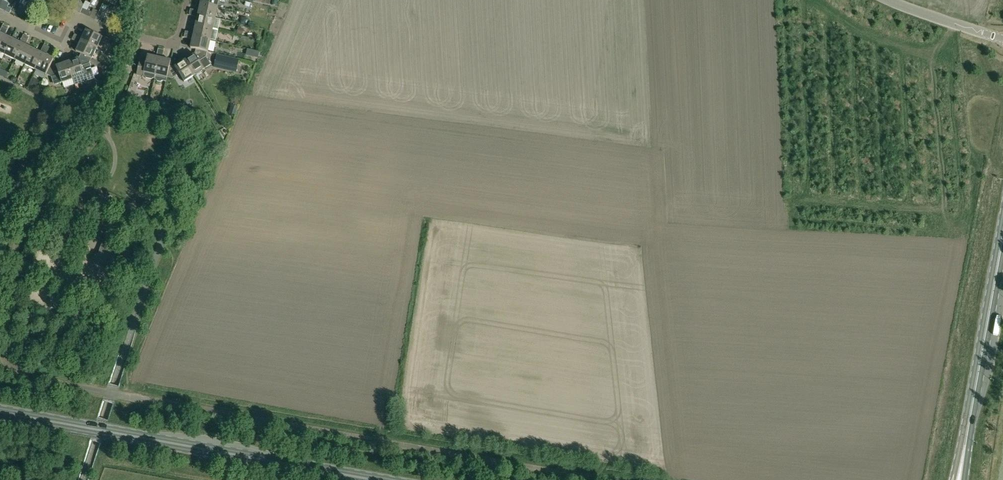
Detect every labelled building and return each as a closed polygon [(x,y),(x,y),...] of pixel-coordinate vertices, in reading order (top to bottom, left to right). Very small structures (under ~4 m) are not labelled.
[(13,9),(17,1),(14,0),(0,0),(0,2),(13,9)] [(93,2),(94,0),(87,0),(83,8),(105,19),(109,10),(93,2)] [(199,11),(194,10),(193,16),(197,17),(198,14),(215,18),(218,7),(200,3),(199,11)] [(195,25),(213,29),(215,18),(198,14),(197,17),(195,25)] [(194,33),(189,32),(188,39),(192,40),(193,36),(210,40),(213,29),(195,25),(194,33)] [(0,37),(0,53),(4,55),(12,39),(4,36),(6,32),(1,29),(0,30),(0,33),(2,34),(1,35),(0,37)] [(97,49),(102,38),(86,30),(82,38),(78,36),(75,42),(79,44),(81,41),(83,42),(97,49)] [(208,52),(210,40),(193,36),(192,40),(190,48),(196,49),(207,52),(208,52)] [(15,60),(22,44),(12,39),(4,55),(15,60)] [(16,58),(15,60),(25,65),(32,49),(25,45),(27,41),(21,39),(19,43),(22,44),(16,58)] [(91,59),(97,49),(83,42),(81,41),(79,44),(76,52),(80,54),(91,59)] [(119,51),(119,49),(122,45),(115,42),(112,48),(119,51)] [(35,70),(43,54),(41,53),(32,49),(25,65),(35,70)] [(43,54),(35,70),(46,75),(51,64),(53,59),(46,55),(47,51),(42,49),(40,53),(43,54)] [(207,53),(207,52),(196,49),(195,54),(185,61),(194,76),(211,65),(206,57),(207,53)] [(247,51),(246,57),(258,60),(260,54),(247,51)] [(171,61),(162,59),(163,54),(157,53),(156,57),(159,58),(157,65),(155,75),(154,79),(156,80),(157,81),(161,82),(163,81),(166,82),(167,77),(170,66),(171,61)] [(78,59),(67,62),(69,69),(73,79),(75,86),(94,80),(89,64),(91,59),(80,54),(78,59)] [(155,75),(157,65),(159,58),(156,57),(147,56),(146,62),(140,60),(136,75),(144,77),(144,76),(145,76),(146,78),(152,80),(153,78),(154,79),(155,75)] [(236,75),(239,61),(217,56),(214,71),(236,75)] [(175,67),(170,66),(167,77),(172,79),(179,74),(184,82),(194,76),(185,61),(175,67)] [(46,75),(51,77),(54,86),(73,79),(69,69),(67,62),(56,66),(51,64),(46,75)] [(98,227),(115,234),(119,222),(102,216),(98,227)] [(103,244),(98,255),(125,266),(130,254),(103,244)]
